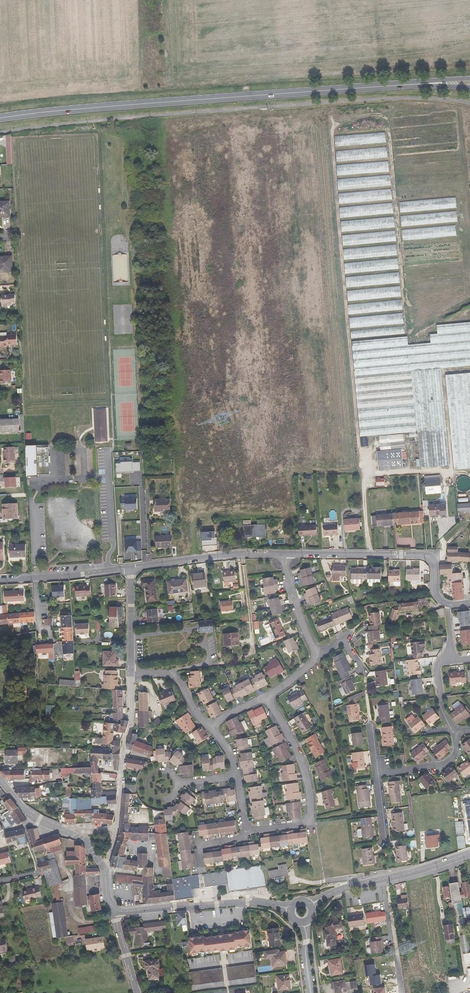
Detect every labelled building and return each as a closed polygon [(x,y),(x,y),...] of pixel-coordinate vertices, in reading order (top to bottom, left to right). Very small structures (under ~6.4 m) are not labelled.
[(335,136),(336,147),(386,143),(386,132),(335,136)] [(387,146),(336,151),(337,162),(388,158),(387,146)] [(337,164),(337,176),(389,173),(388,161),(337,164)] [(337,179),(338,190),(391,186),(390,175),(337,179)] [(338,193),(339,204),(392,200),(392,189),(338,193)] [(398,203),(399,213),(456,208),(455,197),(398,203)] [(10,213),(9,202),(0,202),(0,217),(3,217),(3,213),(10,213)] [(341,218),(393,213),(392,203),(340,207),(341,218)] [(399,217),(400,227),(457,223),(456,211),(399,217)] [(340,221),(341,232),(395,228),(394,216),(340,221)] [(401,230),(402,241),(456,236),(455,225),(401,230)] [(342,235),(343,246),(396,241),(395,230),(342,235)] [(343,249),(344,260),(398,256),(397,244),(343,249)] [(13,268),(12,256),(0,257),(0,272),(5,272),(5,268),(13,268)] [(346,275),(399,269),(397,257),(344,263),(346,275)] [(399,272),(346,277),(347,288),(400,283),(399,272)] [(400,286),(347,291),(348,301),(401,296),(400,286)] [(15,295),(7,295),(7,296),(1,296),(2,305),(12,304),(12,302),(15,302),(15,295)] [(402,299),(348,305),(348,315),(403,310),(402,299)] [(404,324),(403,312),(349,317),(350,328),(404,324)] [(445,368),(469,366),(469,322),(441,325),(445,368)] [(441,368),(445,368),(441,325),(437,325),(438,334),(430,335),(431,343),(409,345),(411,371),(413,371),(441,368)] [(404,326),(350,331),(351,338),(405,333),(404,326)] [(17,335),(8,335),(8,336),(8,345),(18,345),(17,335)] [(8,336),(0,337),(0,347),(8,347),(8,345),(8,336)] [(417,432),(408,338),(408,337),(352,342),(360,437),(409,432),(417,432)] [(449,466),(441,368),(413,371),(421,468),(449,466)] [(11,370),(1,370),(1,379),(1,384),(12,384),(11,370)] [(446,375),(455,470),(469,469),(469,373),(446,375)] [(106,410),(97,410),(98,417),(96,417),(96,424),(98,424),(98,427),(97,427),(97,434),(98,434),(99,441),(107,440),(107,433),(108,433),(108,427),(106,427),(106,423),(108,423),(108,417),(106,417),(106,410)] [(17,429),(17,419),(17,418),(0,419),(0,432),(17,431),(17,429)] [(368,446),(368,438),(360,439),(361,447),(368,446)] [(36,445),(26,445),(27,467),(27,476),(37,476),(49,475),(49,466),(50,466),(49,444),(36,445)] [(4,463),(16,463),(15,447),(4,448),(5,457),(4,457),(4,463)] [(402,450),(377,452),(378,471),(404,468),(402,450)] [(118,463),(114,463),(114,474),(119,474),(119,473),(123,472),(131,472),(131,471),(138,471),(138,462),(131,462),(131,461),(118,462),(118,463)] [(17,476),(5,477),(5,487),(17,487),(17,476)] [(460,477),(459,479),(457,480),(457,482),(456,484),(456,486),(457,488),(458,489),(459,491),(461,491),(463,492),(465,492),(467,491),(469,490),(469,489),(469,479),(467,477),(465,476),(463,477),(460,477)] [(426,484),(426,491),(426,494),(441,493),(440,478),(425,479),(426,484)] [(135,509),(135,498),(119,499),(119,508),(124,507),(124,511),(128,511),(128,509),(131,509),(135,509)] [(170,499),(155,500),(156,512),(165,511),(165,512),(170,512),(170,499)] [(3,504),(3,510),(5,510),(6,519),(18,519),(17,503),(3,504)] [(458,513),(469,512),(469,505),(469,503),(457,504),(458,513)] [(440,505),(429,506),(430,516),(441,515),(441,518),(448,517),(447,504),(440,505)] [(393,525),(424,523),(423,511),(392,514),(393,525)] [(377,526),(393,525),(392,514),(376,515),(376,516),(375,516),(370,516),(371,526),(377,526)] [(243,520),(244,525),(244,538),(266,537),(265,524),(265,519),(258,520),(258,525),(251,525),(251,520),(243,520)] [(345,531),(360,530),(360,519),(344,520),(345,531)] [(215,527),(215,521),(207,522),(207,527),(204,527),(205,539),(216,539),(215,527)] [(338,524),(324,525),(325,536),(339,535),(338,524)] [(304,526),(305,536),(317,535),(317,525),(304,526)] [(172,547),(171,536),(156,536),(157,548),(172,547)] [(142,551),(142,541),(138,541),(137,541),(126,541),(127,552),(131,552),(134,552),(138,551),(142,551)] [(10,557),(26,557),(26,544),(10,545),(10,557)] [(458,547),(447,547),(448,561),(458,561),(469,561),(467,553),(458,553),(458,547)] [(452,564),(440,565),(440,572),(440,574),(448,574),(452,573),(452,564)] [(339,576),(346,576),(346,566),(342,566),(333,566),(333,576),(333,581),(339,581),(339,576)] [(362,579),(368,579),(368,568),(359,567),(359,568),(356,568),(352,568),(352,570),(350,570),(350,576),(352,576),(352,579),(353,579),(353,581),(354,582),(362,582),(362,579)] [(368,568),(368,579),(370,579),(379,579),(381,579),(381,568),(381,567),(376,567),(376,568),(373,568),(369,568),(368,568)] [(300,579),(312,576),(310,568),(301,570),(301,573),(298,574),(300,579)] [(406,570),(406,580),(412,580),(420,580),(420,570),(413,570),(406,570)] [(236,580),(235,571),(223,572),(224,582),(225,586),(230,585),(229,581),(236,580)] [(389,571),(389,581),(400,581),(400,571),(393,571),(389,571)] [(205,573),(192,575),(194,587),(206,586),(205,573)] [(460,573),(452,573),(448,574),(448,575),(448,583),(453,583),(461,582),(460,573)] [(315,583),(312,576),(300,579),(301,584),(304,584),(305,586),(315,583)] [(265,587),(278,585),(277,579),(274,580),(273,577),(264,579),(265,587)] [(149,591),(146,591),(148,602),(157,601),(154,579),(142,581),(142,586),(146,586),(148,586),(149,591)] [(188,591),(187,579),(168,582),(169,594),(188,591)] [(463,599),(461,582),(453,583),(454,601),(463,599)] [(116,590),(116,584),(105,585),(106,598),(116,597),(115,593),(115,590),(116,590)] [(278,591),(278,585),(265,587),(266,595),(275,593),(275,591),(278,591)] [(64,586),(53,587),(53,597),(65,597),(64,586)] [(87,586),(76,586),(76,597),(91,596),(91,586),(87,586)] [(306,599),(318,595),(315,587),(306,590),(307,593),(304,594),(306,599)] [(25,600),(24,591),(5,592),(5,602),(25,600)] [(321,602),(318,595),(306,599),(308,604),(311,603),(312,606),(321,602)] [(269,600),(271,608),(284,605),(283,599),(280,600),(279,598),(269,600)] [(429,608),(427,598),(418,600),(418,601),(399,604),(399,608),(398,608),(393,609),(390,621),(395,623),(397,614),(396,614),(397,611),(399,611),(399,612),(419,609),(429,608)] [(221,602),(222,612),(234,610),(232,601),(221,602)] [(273,616),(283,614),(282,611),(285,610),(284,605),(271,608),(273,616)] [(122,618),(122,607),(110,608),(111,622),(107,622),(108,628),(119,627),(119,624),(122,624),(122,618)] [(332,617),(335,626),(339,624),(339,623),(346,621),(353,618),(349,608),(331,615),(332,617)] [(435,617),(445,616),(445,608),(444,608),(441,608),(441,609),(435,611),(435,610),(434,611),(435,617)] [(149,622),(159,621),(158,616),(157,609),(147,611),(149,622)] [(458,612),(459,618),(460,618),(460,621),(461,627),(469,626),(469,615),(469,611),(458,612)] [(10,623),(13,623),(36,621),(34,612),(8,614),(9,624),(10,623)] [(378,625),(381,625),(380,612),(369,613),(369,619),(370,618),(370,621),(371,626),(378,625)] [(9,624),(8,614),(7,614),(3,615),(0,615),(0,624),(9,624)] [(62,616),(62,628),(73,628),(72,619),(72,615),(64,616),(62,616)] [(327,629),(335,626),(332,617),(317,623),(320,631),(327,629)] [(208,621),(208,619),(200,620),(202,632),(214,631),(212,620),(208,621)] [(281,627),(278,620),(273,622),(272,621),(269,622),(264,624),(266,628),(267,629),(271,627),(276,639),(285,635),(282,627),(281,627)] [(74,625),(75,634),(79,634),(79,635),(84,635),(84,634),(90,633),(89,624),(74,625)] [(369,642),(377,641),(381,640),(379,630),(378,630),(378,625),(371,626),(369,626),(369,631),(369,637),(368,637),(369,642)] [(64,654),(74,654),(74,646),(73,628),(62,628),(64,654)] [(461,631),(462,645),(469,644),(469,630),(461,631)] [(224,634),(225,646),(240,645),(238,633),(224,634)] [(293,637),(284,641),(289,653),(298,650),(295,641),(293,637)] [(425,641),(411,643),(412,655),(411,656),(412,660),(418,659),(422,658),(422,655),(423,655),(422,647),(426,647),(425,641)] [(37,645),(37,653),(47,652),(47,656),(54,656),(54,652),(54,644),(37,645)] [(372,657),(370,657),(371,665),(382,664),(380,649),(371,650),(371,655),(372,657)] [(104,666),(119,666),(119,660),(116,660),(116,652),(104,652),(104,666)] [(337,670),(342,679),(348,676),(347,673),(352,670),(345,657),(335,663),(338,670),(337,670)] [(280,672),(280,673),(284,671),(277,658),(269,663),(269,665),(264,668),(270,678),(278,673),(280,672)] [(412,660),(406,660),(408,675),(421,674),(421,667),(420,667),(419,667),(418,665),(418,659),(412,660)] [(388,685),(386,670),(375,671),(376,680),(377,686),(388,685)] [(113,689),(119,689),(119,684),(118,684),(118,678),(116,678),(116,675),(116,671),(104,671),(104,675),(105,679),(102,679),(102,684),(100,684),(100,688),(112,689),(113,689)] [(191,688),(201,687),(199,671),(191,672),(191,676),(189,676),(191,688)] [(449,673),(450,683),(451,683),(452,684),(455,684),(456,683),(462,682),(462,683),(466,682),(465,672),(461,673),(461,672),(457,673),(454,673),(454,672),(449,673)] [(256,678),(253,679),(258,689),(265,686),(264,684),(267,682),(263,673),(255,676),(256,678)] [(342,679),(337,681),(339,685),(341,684),(343,687),(346,694),(356,690),(349,676),(348,676),(342,679)] [(249,679),(243,683),(249,694),(252,692),(251,690),(254,689),(255,691),(258,689),(253,679),(250,681),(249,679)] [(422,679),(411,680),(413,695),(424,694),(423,688),(422,684),(422,679)] [(234,689),(233,689),(238,697),(241,696),(244,694),(245,696),(249,694),(243,683),(236,686),(237,687),(235,688),(234,689)] [(222,691),(226,701),(230,699),(231,701),(238,697),(233,689),(230,690),(229,687),(222,691)] [(204,704),(214,700),(208,688),(199,693),(204,704)] [(122,693),(122,690),(119,689),(113,689),(113,698),(122,697),(122,693)] [(158,696),(163,706),(176,700),(172,690),(158,696)] [(297,692),(294,694),(294,695),(292,696),(288,698),(293,708),(303,702),(302,702),(308,699),(303,690),(298,693),(297,692)] [(139,692),(140,710),(149,711),(148,693),(139,692)] [(123,707),(122,698),(113,699),(114,708),(123,707)] [(357,708),(358,708),(358,704),(357,704),(356,699),(355,699),(351,701),(348,702),(349,705),(347,705),(350,721),(360,720),(359,714),(358,715),(357,708)] [(212,718),(222,713),(216,702),(207,707),(212,718)] [(382,722),(390,721),(388,704),(379,706),(380,711),(381,719),(382,719),(382,722)] [(450,715),(457,724),(465,718),(466,717),(467,718),(469,716),(469,714),(468,712),(465,708),(462,704),(454,709),(455,711),(450,715)] [(129,721),(127,721),(123,720),(123,707),(114,708),(114,714),(114,719),(114,723),(121,724),(121,726),(127,727),(129,721)] [(252,712),(251,711),(247,713),(254,726),(262,721),(262,720),(268,717),(262,707),(254,711),(252,712)] [(433,722),(439,717),(433,709),(423,716),(429,725),(433,722)] [(149,711),(140,710),(140,713),(140,727),(141,727),(154,728),(153,724),(149,724),(149,717),(152,717),(152,711),(149,711)] [(190,717),(191,717),(188,713),(176,721),(181,729),(182,728),(186,734),(196,727),(191,719),(190,717)] [(311,728),(302,713),(294,718),(303,733),(311,728)] [(409,724),(415,732),(421,728),(425,725),(419,716),(416,713),(407,719),(407,721),(409,724)] [(240,723),(237,717),(226,722),(230,730),(231,732),(230,733),(232,737),(245,730),(241,722),(240,723)] [(153,724),(154,728),(154,729),(163,724),(159,718),(153,722),(153,724)] [(126,732),(127,727),(121,726),(121,724),(114,723),(108,723),(105,723),(104,738),(103,744),(110,745),(113,745),(113,740),(114,729),(126,732)] [(285,739),(283,735),(281,736),(281,734),(276,726),(266,731),(269,737),(267,738),(272,746),(285,739)] [(383,738),(384,746),(394,745),(392,726),(383,727),(383,731),(382,731),(383,738)] [(201,727),(192,733),(199,743),(208,738),(201,727)] [(352,733),(354,746),(364,745),(362,732),(352,733)] [(137,735),(131,733),(129,740),(127,748),(132,749),(135,741),(136,738),(137,735)] [(315,733),(306,739),(308,743),(308,744),(312,750),(313,750),(317,757),(325,752),(317,739),(318,738),(315,733)] [(241,750),(250,749),(249,746),(247,738),(237,739),(237,743),(235,743),(236,747),(238,747),(239,750),(241,750)] [(439,759),(445,754),(449,751),(448,750),(451,747),(446,740),(433,750),(439,759)] [(146,745),(136,741),(135,741),(132,749),(143,753),(150,756),(153,747),(146,745)] [(286,747),(288,746),(285,742),(284,742),(278,746),(277,747),(272,749),(277,757),(278,756),(281,762),(292,757),(287,748),(286,747)] [(64,748),(64,752),(77,752),(78,748),(70,748),(70,744),(62,743),(62,748),(64,748)] [(417,762),(423,758),(427,755),(426,753),(429,751),(424,744),(410,754),(417,762)] [(114,770),(119,771),(120,760),(121,746),(114,745),(114,749),(113,749),(112,759),(114,759),(114,770)] [(91,758),(103,759),(103,749),(101,749),(92,749),(91,758)] [(103,759),(112,759),(113,749),(111,749),(103,749),(103,759)] [(162,760),(162,762),(170,761),(168,752),(165,752),(165,749),(156,750),(157,756),(158,760),(162,760)] [(240,762),(253,760),(252,752),(250,752),(250,749),(241,750),(242,757),(240,757),(240,762)] [(11,761),(11,763),(18,763),(18,750),(7,750),(7,761),(11,761)] [(174,756),(168,752),(170,761),(173,763),(174,762),(177,764),(180,766),(186,759),(183,757),(184,755),(178,750),(174,756)] [(363,752),(352,753),(353,763),(352,763),(353,769),(364,768),(363,761),(364,761),(363,752)] [(213,759),(213,761),(214,768),(221,767),(221,769),(225,768),(224,756),(216,757),(216,758),(213,759)] [(202,758),(203,769),(207,769),(207,771),(214,770),(214,768),(213,761),(210,761),(209,758),(202,758)] [(328,762),(327,758),(315,763),(317,767),(316,767),(319,776),(321,775),(323,780),(333,776),(331,770),(329,771),(326,763),(328,762)] [(128,759),(127,767),(141,769),(147,762),(143,761),(128,759)] [(186,765),(186,759),(180,766),(180,770),(182,770),(183,774),(184,773),(185,777),(194,776),(192,764),(186,765)] [(243,769),(244,772),(253,771),(252,767),(254,767),(253,760),(240,762),(241,765),(243,765),(243,769)] [(458,769),(464,777),(469,773),(469,764),(468,761),(464,764),(458,769)] [(297,779),(297,775),(295,775),(295,773),(294,764),(282,765),(283,772),(282,772),(283,781),(297,779)] [(452,766),(446,770),(442,773),(448,782),(458,774),(452,766)] [(93,782),(93,774),(92,767),(77,768),(62,768),(62,777),(68,777),(68,774),(74,773),(88,773),(88,775),(89,776),(91,776),(91,782),(93,782)] [(33,778),(34,779),(51,779),(50,770),(33,771),(33,774),(33,778)] [(6,779),(11,779),(10,771),(1,771),(5,779),(6,779)] [(18,779),(25,779),(25,775),(25,771),(22,771),(10,771),(11,779),(18,779)] [(244,772),(245,779),(247,779),(248,783),(258,781),(257,773),(253,774),(253,771),(244,772)] [(426,788),(435,782),(430,776),(427,772),(419,778),(426,788)] [(102,783),(102,782),(101,773),(99,773),(93,774),(93,782),(93,784),(94,784),(102,783)] [(390,791),(391,794),(392,803),(401,802),(399,785),(400,785),(400,780),(389,782),(390,785),(389,786),(389,792),(390,791)] [(302,798),(301,794),(300,794),(299,792),(298,782),(287,784),(288,791),(286,791),(287,800),(302,798)] [(359,808),(371,806),(369,788),(367,788),(367,785),(357,786),(359,808)] [(13,788),(20,798),(32,798),(31,797),(37,797),(41,795),(40,786),(36,787),(31,787),(13,788)] [(250,798),(252,798),(261,797),(261,794),(262,794),(261,786),(250,787),(251,791),(249,791),(250,798)] [(92,788),(92,798),(101,798),(102,797),(102,796),(107,796),(117,795),(117,792),(116,792),(112,791),(106,792),(102,792),(102,787),(94,788),(92,788)] [(231,790),(231,788),(224,789),(224,791),(225,798),(226,798),(228,798),(229,801),(236,800),(235,790),(231,790)] [(184,799),(191,805),(196,799),(194,798),(197,795),(190,789),(187,792),(185,795),(183,794),(181,797),(182,798),(184,799)] [(333,794),(332,789),(322,792),(323,797),(327,809),(335,806),(332,794),(333,794)] [(225,800),(225,798),(224,791),(217,792),(217,790),(212,791),(214,803),(222,802),(222,801),(225,800)] [(207,804),(214,803),(212,791),(209,791),(209,794),(202,795),(203,803),(207,803),(207,804)] [(10,799),(7,795),(3,798),(5,802),(4,802),(9,810),(3,814),(11,827),(19,825),(22,823),(27,821),(18,806),(17,807),(10,799)] [(85,810),(85,816),(93,816),(93,823),(113,824),(115,815),(104,814),(99,813),(99,810),(94,810),(92,810),(92,804),(108,804),(117,803),(117,795),(107,796),(102,796),(102,797),(101,798),(92,798),(92,799),(71,798),(70,810),(71,810),(85,810)] [(252,806),(252,810),(265,808),(263,800),(262,800),(261,799),(261,797),(252,798),(253,805),(252,806)] [(175,807),(180,811),(185,815),(190,808),(189,807),(191,805),(184,799),(179,805),(178,803),(175,807)] [(290,819),(302,817),(300,808),(300,806),(301,806),(301,801),(286,803),(286,805),(287,812),(288,813),(289,812),(290,819)] [(129,814),(129,807),(122,806),(120,832),(139,833),(139,828),(137,828),(131,827),(129,824),(129,823),(129,814)] [(164,810),(165,821),(174,820),(173,816),(176,816),(180,811),(175,807),(168,808),(168,810),(164,810)] [(265,808),(252,810),(253,813),(255,813),(255,817),(256,820),(264,819),(264,815),(266,815),(265,808)] [(156,825),(166,824),(165,821),(164,810),(162,811),(161,811),(160,811),(159,810),(158,810),(156,810),(155,810),(154,809),(152,809),(153,820),(155,820),(156,825)] [(76,824),(76,816),(76,814),(70,814),(70,811),(66,811),(65,812),(65,813),(66,819),(67,824),(76,824)] [(394,817),(392,817),(393,825),(394,832),(405,831),(402,812),(393,813),(394,817)] [(372,828),(371,817),(361,818),(362,829),(363,837),(373,836),(372,828)] [(226,822),(228,835),(233,834),(233,831),(236,830),(235,821),(226,822)] [(218,823),(217,823),(218,833),(222,833),(222,835),(228,835),(226,822),(218,823)] [(217,823),(208,824),(209,837),(215,836),(215,833),(218,833),(217,823)] [(156,833),(167,834),(166,824),(156,825),(156,826),(156,833)] [(208,824),(198,826),(199,830),(200,836),(204,835),(204,838),(209,837),(208,824)] [(26,838),(24,828),(5,833),(7,843),(17,841),(18,845),(28,842),(26,838)] [(34,829),(34,828),(30,829),(27,830),(31,842),(34,852),(38,851),(39,854),(45,852),(44,849),(46,848),(43,840),(37,842),(34,829)] [(307,834),(306,829),(300,830),(301,833),(297,833),(299,843),(308,842),(307,834)] [(299,843),(297,833),(294,834),(293,831),(288,832),(290,844),(290,848),(299,847),(299,843)] [(167,835),(167,834),(156,833),(149,833),(144,833),(139,833),(120,832),(118,839),(129,840),(131,840),(149,840),(149,837),(154,837),(154,836),(156,836),(160,867),(164,867),(163,876),(172,876),(167,835)] [(188,832),(178,833),(180,842),(192,841),(192,835),(189,835),(188,832)] [(290,844),(288,832),(282,832),(283,835),(279,836),(280,846),(290,844)] [(280,846),(279,836),(276,836),(275,833),(270,834),(271,847),(280,846)] [(59,834),(43,840),(46,848),(47,854),(49,860),(55,858),(56,858),(54,852),(62,850),(61,844),(62,844),(59,834)] [(262,848),(271,847),(270,834),(264,835),(264,838),(261,838),(262,848)] [(440,835),(426,837),(427,848),(439,846),(438,842),(441,841),(440,835)] [(192,841),(180,842),(181,851),(191,850),(190,846),(193,846),(192,841)] [(153,876),(154,876),(154,868),(148,867),(148,854),(139,854),(139,861),(127,859),(127,857),(128,852),(125,851),(127,845),(117,842),(117,845),(113,856),(111,866),(124,869),(138,871),(138,869),(143,869),(143,876),(153,876)] [(254,842),(249,843),(251,856),(260,854),(258,844),(255,845),(254,842)] [(243,847),(240,847),(242,857),(251,856),(249,843),(243,844),(243,847)] [(231,845),(232,858),(242,857),(240,847),(238,847),(238,844),(231,845)] [(84,847),(75,845),(75,851),(67,851),(67,856),(66,856),(66,865),(76,865),(76,875),(86,875),(87,875),(96,874),(100,874),(101,874),(99,868),(86,869),(85,850),(84,847)] [(222,850),(222,851),(223,860),(232,858),(231,845),(225,846),(225,849),(222,850)] [(396,846),(397,854),(398,862),(408,860),(406,845),(396,846)] [(374,864),(373,856),(372,847),(362,849),(364,865),(374,864)] [(207,853),(204,854),(205,864),(214,862),(213,849),(207,850),(207,853)] [(218,849),(213,849),(214,862),(224,861),(223,860),(222,851),(219,852),(218,849)] [(191,853),(191,850),(181,851),(182,860),(195,859),(194,853),(191,853)] [(1,865),(4,864),(12,862),(9,852),(0,854),(0,865),(1,865)] [(55,858),(49,860),(49,861),(52,869),(44,871),(45,875),(49,888),(54,886),(58,884),(62,882),(55,858)] [(195,859),(182,860),(183,870),(193,868),(193,865),(196,864),(195,859)] [(49,861),(38,864),(40,872),(44,871),(52,869),(49,861)] [(270,879),(275,879),(275,880),(276,881),(276,882),(277,882),(279,883),(280,883),(281,883),(282,882),(283,882),(283,881),(284,881),(284,880),(285,879),(285,878),(285,877),(289,876),(287,864),(278,865),(279,869),(269,871),(270,879)] [(207,874),(203,874),(205,887),(229,883),(230,892),(266,886),(263,865),(207,874)] [(133,880),(143,882),(143,878),(116,874),(115,882),(116,883),(133,884),(133,880)] [(86,875),(76,875),(76,876),(74,876),(74,877),(76,906),(83,905),(86,905),(88,904),(88,897),(86,875)] [(192,876),(173,879),(173,883),(176,900),(194,897),(192,889),(201,887),(199,875),(192,876)] [(176,900),(173,883),(167,884),(168,893),(166,893),(166,892),(161,893),(161,890),(159,890),(159,888),(161,888),(161,884),(159,884),(154,885),(154,881),(153,882),(143,882),(133,880),(133,884),(135,901),(139,900),(138,895),(136,887),(143,888),(144,904),(147,904),(176,900)] [(458,882),(449,883),(452,902),(452,904),(457,903),(460,915),(464,914),(463,908),(461,897),(460,892),(458,882)] [(460,892),(461,897),(469,896),(469,890),(468,882),(463,883),(464,887),(462,888),(463,892),(460,892)] [(42,896),(40,886),(29,888),(30,890),(23,892),(25,900),(34,897),(34,898),(42,896)] [(91,896),(91,904),(91,906),(93,911),(102,909),(100,903),(100,894),(91,896)] [(408,898),(397,900),(399,909),(409,907),(408,898)] [(60,902),(57,903),(52,903),(54,913),(57,936),(57,938),(66,937),(69,936),(63,902),(60,902)] [(45,906),(21,910),(22,920),(46,916),(45,906)] [(381,911),(366,913),(368,924),(382,921),(382,920),(386,920),(385,912),(381,912),(381,911)] [(186,913),(176,914),(178,926),(182,925),(187,925),(186,913)] [(364,913),(347,916),(348,920),(349,925),(349,927),(365,925),(364,913)] [(328,946),(337,945),(334,928),(342,927),(341,921),(338,922),(338,918),(331,918),(332,923),(326,923),(326,930),(324,931),(325,939),(327,939),(328,946)] [(147,932),(167,929),(166,921),(146,924),(147,926),(144,927),(130,928),(131,934),(136,934),(137,945),(149,944),(147,932)] [(444,926),(446,939),(454,938),(452,925),(444,926)] [(79,928),(79,934),(97,931),(96,926),(79,928)] [(270,946),(281,945),(279,928),(268,929),(270,946)] [(204,936),(189,938),(190,945),(191,954),(199,952),(199,951),(206,950),(206,952),(225,949),(237,948),(236,945),(252,943),(250,930),(235,932),(235,933),(224,935),(204,937),(204,936)] [(466,973),(468,973),(469,973),(469,950),(467,934),(463,935),(460,935),(466,973)] [(69,936),(66,937),(67,946),(69,946),(72,945),(71,942),(74,942),(73,935),(69,936)] [(383,936),(371,938),(371,942),(370,942),(371,947),(372,953),(383,952),(383,948),(382,945),(384,945),(383,936)] [(100,945),(105,944),(104,937),(86,940),(87,945),(88,949),(93,948),(93,950),(101,949),(100,945)] [(272,957),(273,966),(287,965),(286,957),(286,951),(278,952),(278,949),(272,950),(265,951),(265,958),(272,957)] [(338,972),(343,971),(340,958),(329,961),(332,975),(339,974),(338,972)] [(160,969),(159,959),(145,961),(146,971),(148,971),(150,979),(159,978),(158,969),(160,969)] [(255,964),(227,968),(229,980),(256,976),(255,964)] [(364,965),(366,976),(369,976),(376,975),(374,964),(364,965)] [(223,968),(189,973),(191,985),(224,980),(223,968)] [(289,975),(277,976),(279,990),(291,989),(289,975)] [(370,985),(381,984),(380,975),(376,975),(369,976),(370,985)] [(345,980),(334,982),(336,992),(337,992),(347,991),(345,980)]
